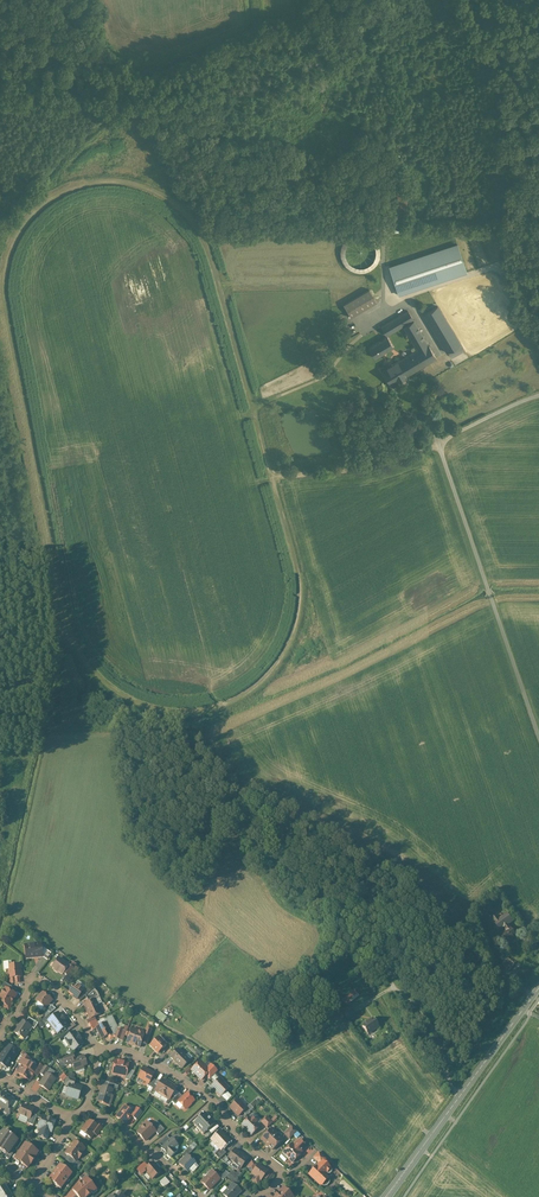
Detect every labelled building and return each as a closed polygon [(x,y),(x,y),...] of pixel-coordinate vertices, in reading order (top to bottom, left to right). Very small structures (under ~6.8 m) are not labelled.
[(407,215),(407,188),(397,188),(397,215),(407,215)] [(383,253),(374,236),(365,240),(372,253),(370,254),(373,259),(377,257),(377,256),(383,253)] [(467,273),(457,243),(389,266),(399,296),(467,273)] [(350,317),(377,302),(370,289),(343,304),(350,317)] [(436,304),(422,313),(444,352),(459,343),(436,304)] [(408,310),(361,337),(374,360),(393,349),(386,335),(404,325),(418,350),(384,369),(392,383),(436,358),(408,310)] [(316,358),(310,362),(318,376),(325,372),(316,358)] [(502,917),(494,923),(496,925),(496,926),(497,929),(498,929),(500,931),(513,922),(507,914),(503,917),(502,917)] [(511,928),(498,937),(506,947),(511,944),(510,942),(517,937),(511,928)] [(41,944),(27,945),(28,951),(25,952),(26,958),(33,958),(37,957),(42,957),(41,945),(41,944)] [(53,954),(41,945),(42,956),(48,960),(53,954)] [(517,962),(510,955),(502,965),(509,971),(517,962)] [(68,966),(58,959),(59,959),(59,958),(55,964),(56,964),(53,968),(54,969),(54,970),(56,972),(58,972),(58,971),(62,974),(62,975),(67,968),(68,967),(68,966)] [(20,965),(11,966),(11,969),(9,969),(9,978),(10,978),(19,977),(21,977),(20,965)] [(13,988),(4,982),(1,987),(5,989),(5,988),(11,992),(13,988)] [(75,984),(69,993),(77,999),(83,991),(83,990),(75,984)] [(11,992),(5,988),(5,989),(1,995),(2,999),(0,1002),(6,1005),(4,1008),(8,1010),(12,1005),(11,1004),(16,995),(11,992)] [(97,993),(94,989),(87,995),(90,1002),(95,999),(95,1000),(99,998),(97,993)] [(83,991),(77,999),(80,1001),(86,996),(83,991)] [(43,993),(36,1001),(45,1008),(52,1000),(43,993)] [(346,996),(342,1000),(346,1006),(350,1002),(346,996)] [(90,1002),(83,1005),(90,1019),(101,1014),(95,1000),(95,999),(90,1002)] [(51,1005),(47,1011),(50,1013),(56,1009),(51,1005)] [(156,1015),(164,1021),(168,1016),(160,1010),(156,1015)] [(52,1018),(48,1021),(49,1023),(51,1025),(50,1025),(54,1030),(55,1030),(57,1033),(68,1026),(58,1013),(52,1018)] [(47,1016),(42,1020),(45,1025),(49,1023),(48,1021),(52,1018),(49,1014),(47,1016)] [(38,1024),(29,1018),(25,1023),(31,1027),(34,1029),(38,1024)] [(373,1019),(363,1026),(368,1034),(379,1027),(373,1019)] [(21,1021),(18,1026),(17,1026),(14,1032),(20,1036),(22,1034),(25,1037),(26,1036),(27,1036),(28,1033),(28,1032),(31,1027),(25,1023),(21,1021)] [(106,1023),(96,1028),(102,1039),(112,1034),(106,1023)] [(126,1032),(118,1029),(114,1038),(119,1040),(120,1039),(123,1040),(126,1032)] [(144,1034),(131,1029),(127,1043),(131,1045),(132,1045),(135,1046),(135,1047),(135,1046),(139,1048),(141,1043),(144,1034)] [(67,1032),(59,1038),(62,1042),(65,1040),(65,1039),(70,1035),(67,1032)] [(70,1035),(65,1039),(65,1040),(73,1051),(77,1048),(79,1048),(82,1046),(82,1045),(83,1044),(80,1040),(81,1039),(79,1036),(77,1037),(75,1035),(76,1035),(74,1032),(70,1035)] [(150,1035),(144,1033),(144,1034),(141,1043),(147,1045),(150,1035)] [(159,1037),(150,1046),(157,1053),(166,1044),(159,1037)] [(19,1048),(11,1042),(7,1048),(16,1054),(19,1048)] [(6,1048),(0,1058),(0,1064),(7,1068),(16,1054),(7,1048),(6,1048)] [(176,1051),(170,1057),(173,1060),(178,1054),(176,1051)] [(178,1054),(173,1060),(174,1060),(182,1068),(189,1061),(181,1052),(178,1054)] [(72,1054),(62,1058),(65,1065),(72,1063),(71,1060),(74,1059),(72,1054)] [(23,1055),(18,1064),(22,1066),(25,1061),(27,1057),(23,1055)] [(74,1059),(71,1060),(72,1063),(75,1071),(84,1068),(83,1066),(87,1065),(83,1056),(74,1059)] [(22,1066),(17,1073),(23,1077),(31,1065),(25,1061),(22,1066)] [(128,1064),(115,1061),(112,1072),(126,1075),(127,1070),(128,1064)] [(200,1062),(191,1070),(201,1080),(206,1076),(210,1072),(208,1070),(200,1062)] [(37,1069),(31,1065),(23,1077),(29,1081),(34,1074),(37,1069)] [(39,1065),(37,1069),(34,1074),(38,1076),(39,1074),(43,1068),(39,1065)] [(49,1069),(44,1066),(43,1068),(39,1074),(44,1077),(46,1074),(49,1069)] [(217,1072),(212,1066),(208,1070),(210,1072),(206,1076),(210,1079),(217,1072)] [(154,1074),(143,1068),(138,1078),(148,1083),(149,1083),(151,1078),(154,1074)] [(135,1071),(127,1070),(126,1075),(125,1079),(130,1080),(135,1071)] [(44,1077),(39,1085),(48,1091),(55,1080),(50,1077),(46,1074),(44,1077)] [(75,1080),(67,1077),(64,1082),(63,1084),(69,1086),(70,1084),(73,1085),(75,1080)] [(156,1081),(151,1078),(149,1083),(148,1083),(147,1085),(152,1088),(154,1085),(156,1081)] [(220,1081),(219,1079),(212,1087),(216,1091),(216,1092),(218,1094),(218,1093),(221,1096),(226,1091),(228,1089),(223,1084),(224,1082),(222,1080),(221,1080),(220,1081)] [(165,1082),(162,1080),(158,1087),(155,1091),(156,1092),(162,1095),(169,1083),(166,1081),(165,1082)] [(169,1083),(162,1095),(168,1099),(169,1100),(172,1095),(176,1089),(173,1086),(169,1083)] [(73,1085),(70,1084),(69,1086),(66,1095),(72,1096),(72,1097),(78,1099),(81,1088),(73,1085)] [(152,1088),(149,1094),(153,1096),(156,1092),(155,1091),(158,1087),(154,1085),(152,1088)] [(113,1090),(102,1087),(97,1101),(108,1105),(113,1090)] [(3,1093),(0,1096),(0,1107),(2,1108),(6,1111),(10,1106),(13,1100),(3,1093)] [(175,1097),(172,1102),(175,1105),(178,1102),(183,1097),(178,1093),(175,1097)] [(183,1097),(178,1102),(183,1108),(185,1105),(187,1107),(188,1107),(191,1105),(191,1104),(194,1101),(187,1093),(183,1097)] [(169,1100),(168,1099),(165,1104),(169,1106),(172,1102),(175,1097),(172,1095),(169,1100)] [(246,1108),(238,1100),(230,1108),(238,1116),(242,1112),(246,1108)] [(250,1104),(246,1108),(242,1112),(246,1116),(253,1108),(250,1104)] [(34,1110),(23,1105),(19,1114),(20,1115),(21,1117),(24,1118),(26,1118),(28,1118),(29,1119),(32,1114),(34,1110)] [(14,1108),(10,1106),(6,1111),(2,1108),(1,1110),(9,1115),(14,1108)] [(126,1108),(123,1108),(122,1109),(121,1109),(119,1111),(119,1113),(116,1117),(125,1124),(128,1121),(130,1118),(132,1116),(133,1114),(126,1108)] [(142,1113),(137,1109),(133,1114),(132,1116),(137,1120),(142,1113)] [(205,1113),(193,1124),(203,1134),(215,1123),(211,1119),(210,1119),(209,1118),(209,1117),(205,1113)] [(32,1114),(29,1119),(28,1118),(26,1123),(33,1126),(37,1116),(32,1114)] [(55,1121),(42,1116),(38,1127),(41,1129),(49,1132),(51,1132),(55,1121)] [(266,1117),(261,1122),(267,1128),(272,1123),(266,1117)] [(254,1120),(254,1119),(252,1119),(249,1121),(247,1119),(242,1125),(251,1135),(259,1127),(255,1123),(256,1121),(254,1120)] [(96,1125),(95,1126),(88,1121),(82,1130),(86,1133),(87,1135),(91,1139),(94,1134),(97,1136),(102,1128),(96,1125)] [(158,1123),(152,1128),(156,1131),(155,1132),(158,1135),(164,1130),(158,1123)] [(145,1127),(144,1126),(143,1126),(141,1127),(141,1128),(137,1132),(145,1141),(155,1132),(156,1131),(152,1128),(148,1124),(145,1127)] [(216,1124),(204,1135),(207,1138),(219,1127),(216,1124)] [(292,1127),(284,1134),(289,1139),(297,1132),(292,1127)] [(49,1132),(41,1129),(38,1136),(46,1140),(49,1132)] [(272,1129),(261,1139),(261,1140),(261,1139),(266,1144),(265,1144),(266,1145),(265,1146),(268,1147),(268,1146),(272,1150),(271,1150),(272,1150),(283,1140),(282,1139),(282,1140),(272,1129)] [(220,1131),(211,1139),(220,1149),(221,1150),(222,1149),(230,1142),(220,1131)] [(1,1135),(0,1137),(0,1149),(4,1152),(8,1155),(11,1150),(11,1149),(11,1148),(17,1141),(17,1140),(8,1134),(1,1135)] [(167,1136),(159,1144),(162,1147),(170,1140),(167,1136)] [(162,1147),(161,1148),(170,1158),(174,1154),(170,1149),(176,1143),(177,1142),(177,1141),(174,1138),(173,1138),(172,1139),(171,1138),(170,1140),(162,1147)] [(300,1140),(294,1146),(300,1153),(306,1147),(300,1140)] [(74,1141),(65,1153),(75,1161),(78,1158),(79,1158),(83,1153),(82,1153),(85,1149),(74,1141)] [(33,1149),(25,1144),(15,1159),(27,1168),(30,1164),(30,1165),(35,1158),(37,1154),(38,1153),(33,1149)] [(292,1144),(285,1151),(288,1155),(288,1159),(292,1163),(301,1154),(294,1146),(292,1144)] [(311,1144),(302,1152),(307,1157),(315,1149),(311,1144)] [(42,1150),(35,1146),(33,1149),(38,1153),(37,1154),(39,1155),(42,1150)] [(193,1150),(189,1147),(182,1155),(185,1158),(187,1155),(188,1155),(193,1150)] [(8,1155),(4,1152),(2,1155),(9,1160),(15,1151),(11,1148),(11,1149),(11,1150),(8,1155)] [(220,1149),(214,1154),(219,1159),(226,1153),(222,1149),(221,1150),(220,1149)] [(240,1153),(235,1149),(227,1159),(240,1169),(247,1159),(243,1155),(240,1153)] [(326,1160),(318,1152),(313,1158),(320,1164),(322,1161),(323,1162),(326,1160)] [(185,1158),(179,1164),(184,1168),(183,1168),(183,1170),(185,1171),(186,1171),(187,1171),(187,1172),(196,1163),(188,1155),(187,1155),(185,1158)] [(258,1166),(251,1161),(247,1167),(253,1172),(258,1166)] [(320,1164),(309,1175),(321,1186),(324,1187),(327,1186),(329,1184),(330,1181),(329,1178),(326,1175),(327,1174),(328,1174),(330,1174),(331,1172),(332,1170),(323,1162),(322,1161),(320,1164)] [(145,1163),(136,1170),(140,1174),(145,1170),(144,1170),(148,1167),(145,1163)] [(161,1172),(153,1163),(148,1167),(144,1170),(145,1170),(152,1179),(161,1172)] [(72,1174),(60,1165),(48,1180),(61,1189),(66,1182),(67,1182),(66,1181),(72,1174),(72,1175),(72,1174)] [(267,1171),(259,1165),(258,1166),(253,1172),(252,1174),(255,1176),(260,1180),(267,1171)] [(212,1173),(206,1179),(205,1178),(201,1182),(209,1190),(220,1179),(211,1171),(211,1172),(212,1173)] [(226,1171),(220,1177),(223,1180),(229,1174),(226,1171)] [(238,1171),(236,1174),(233,1177),(236,1181),(241,1174),(238,1171)] [(166,1176),(160,1181),(165,1187),(170,1182),(166,1176)] [(81,1183),(80,1183),(78,1185),(78,1186),(73,1190),(78,1196),(87,1196),(92,1193),(92,1192),(95,1189),(87,1179),(81,1183)] [(245,1189),(238,1182),(235,1186),(241,1192),(242,1193),(245,1189)] [(223,1194),(225,1196),(235,1196),(241,1192),(235,1186),(233,1184),(223,1194)] [(5,1187),(0,1189),(0,1196),(11,1196),(5,1187)] [(283,1188),(278,1194),(277,1194),(275,1196),(293,1196),(288,1192),(285,1190),(283,1188)]
